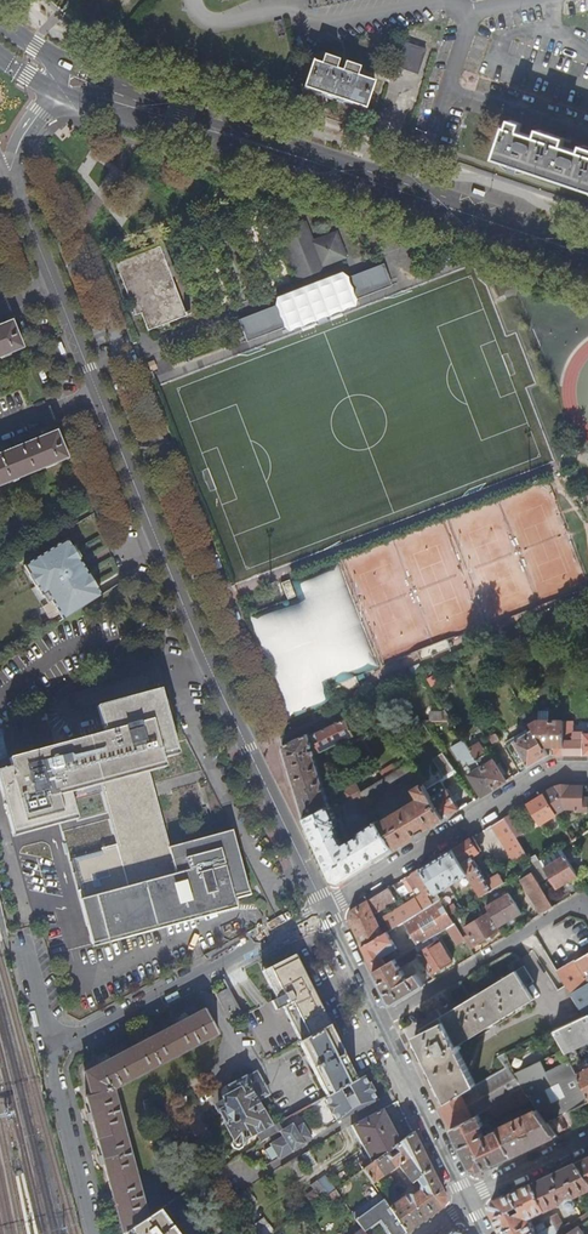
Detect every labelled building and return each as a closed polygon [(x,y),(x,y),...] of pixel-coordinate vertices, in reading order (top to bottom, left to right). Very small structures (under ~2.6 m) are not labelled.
[(428,52),(408,45),(399,69),(419,76),(428,52)] [(324,66),(315,64),(307,90),(368,110),(377,84),(359,78),(362,69),(347,64),(344,73),(338,71),(341,63),(327,58),(324,66)] [(508,129),(498,161),(587,192),(587,150),(584,148),(582,154),(565,149),(568,141),(542,133),(539,140),(523,134),(525,127),(514,123),(512,131),(508,129)] [(474,188),(472,193),(484,197),(486,192),(474,188)] [(282,232),(301,281),(326,271),(325,268),(335,264),(333,258),(338,256),(340,262),(349,259),(339,234),(330,237),(332,240),(327,242),(325,239),(315,243),(307,222),(282,232)] [(139,303),(143,314),(150,330),(192,313),(192,311),(188,313),(161,246),(117,264),(134,305),(139,303)] [(429,252),(418,257),(420,264),(432,260),(429,252)] [(386,265),(241,320),(248,339),(289,323),(290,326),(353,302),(352,299),(393,283),(386,265)] [(139,303),(134,305),(138,316),(143,314),(139,303)] [(23,349),(13,324),(0,329),(0,358),(23,349)] [(146,376),(148,381),(155,379),(153,373),(146,376)] [(67,458),(57,434),(33,444),(31,439),(26,441),(22,442),(24,447),(0,457),(0,486),(67,458)] [(301,603),(259,614),(285,710),(329,698),(324,678),(380,663),(378,656),(456,635),(478,617),(470,586),(440,594),(459,578),(457,571),(455,573),(441,577),(438,566),(449,563),(441,534),(439,531),(371,549),(349,567),(353,581),(342,567),(285,583),(285,584),(301,603)] [(47,593),(63,620),(72,614),(101,596),(85,568),(68,541),(25,567),(31,577),(34,575),(39,584),(36,586),(43,596),(47,593)] [(82,898),(175,872),(168,847),(169,847),(150,770),(164,766),(162,757),(177,753),(161,691),(98,707),(105,733),(9,758),(11,767),(0,771),(0,785),(13,834),(77,816),(70,791),(101,783),(118,846),(71,858),(82,898)] [(429,713),(429,722),(453,721),(446,711),(443,712),(429,713)] [(529,720),(531,725),(538,721),(534,715),(527,718),(529,720)] [(309,734),(284,746),(294,779),(306,819),(329,807),(330,807),(314,755),(365,730),(361,721),(350,727),(347,720),(342,721),(310,736),(309,734)] [(543,746),(531,725),(529,720),(525,720),(523,721),(530,733),(506,747),(521,773),(548,756),(543,746)] [(408,739),(398,721),(385,721),(399,744),(408,739)] [(563,737),(563,721),(538,721),(531,725),(543,746),(555,747),(555,756),(564,757),(563,741),(563,737)] [(574,737),(574,721),(563,721),(563,737),(574,737)] [(495,789),(470,749),(459,731),(455,734),(460,744),(453,748),(460,760),(468,762),(475,773),(470,776),(482,796),(495,789)] [(496,734),(490,738),(493,744),(499,741),(500,740),(496,734)] [(563,741),(564,757),(587,757),(587,734),(584,734),(584,741),(563,741)] [(493,744),(501,756),(506,753),(499,741),(493,744)] [(480,744),(470,749),(495,789),(506,782),(489,754),(487,755),(480,744)] [(457,773),(444,753),(434,759),(446,779),(457,773)] [(361,793),(369,807),(419,776),(410,762),(361,793)] [(416,806),(414,803),(380,824),(395,849),(445,819),(423,784),(421,780),(417,782),(420,787),(415,789),(421,800),(420,803),(416,806)] [(429,780),(423,784),(445,819),(460,810),(448,789),(446,789),(441,781),(432,786),(429,780)] [(354,781),(339,789),(343,800),(352,795),(360,791),(354,781)] [(554,788),(544,794),(556,815),(565,810),(575,810),(575,812),(587,812),(587,802),(583,802),(583,786),(559,786),(554,788)] [(361,793),(360,791),(352,795),(366,818),(371,816),(373,820),(377,819),(369,807),(361,793)] [(528,804),(541,825),(556,815),(544,794),(528,804)] [(340,818),(336,820),(329,807),(306,819),(333,880),(342,882),(395,849),(380,824),(379,822),(361,833),(360,831),(346,839),(343,833),(343,830),(342,828),(343,824),(340,818)] [(513,813),(505,818),(513,831),(521,826),(513,813)] [(494,825),(516,861),(527,854),(513,831),(505,818),(494,825)] [(575,826),(566,831),(572,841),(581,836),(575,826)] [(175,872),(82,898),(92,941),(93,945),(236,907),(234,900),(250,895),(233,833),(170,849),(169,847),(168,847),(175,872)] [(482,897),(504,883),(500,876),(488,883),(473,858),(480,853),(474,843),(476,841),(474,837),(453,850),(469,875),(482,897)] [(437,894),(469,875),(453,850),(422,869),(437,894)] [(540,861),(545,869),(558,861),(553,853),(540,861)] [(578,877),(566,856),(558,861),(545,869),(540,861),(534,865),(530,867),(533,873),(539,883),(550,876),(558,889),(578,877)] [(521,880),(533,873),(530,867),(518,875),(521,880)] [(437,894),(422,869),(407,878),(418,897),(386,917),(393,929),(404,923),(441,900),(437,894)] [(539,883),(533,873),(521,880),(543,914),(554,907),(539,883)] [(354,910),(351,919),(364,947),(384,935),(375,914),(380,912),(397,901),(389,889),(354,910)] [(487,907),(500,927),(522,914),(509,893),(487,907)] [(413,938),(418,946),(447,928),(455,923),(451,916),(446,909),(441,900),(404,923),(409,930),(406,932),(410,939),(413,938)] [(451,916),(458,912),(454,905),(446,909),(451,916)] [(465,927),(470,934),(464,938),(466,940),(472,949),(477,946),(476,945),(500,931),(489,913),(465,927)] [(455,923),(447,928),(457,944),(466,940),(464,938),(455,923)] [(375,972),(387,965),(382,958),(397,949),(388,933),(384,935),(364,947),(375,972)] [(435,940),(437,943),(418,953),(419,955),(431,974),(452,962),(438,938),(435,940)] [(401,967),(416,958),(419,955),(418,953),(415,948),(387,965),(375,972),(390,1004),(393,1005),(424,986),(417,974),(408,979),(401,967)] [(329,1024),(330,1024),(294,954),(262,971),(276,998),(265,1004),(252,1011),(256,1019),(247,1023),(267,1061),(300,1041),(329,1024)] [(558,972),(586,1017),(587,1016),(587,954),(558,972)] [(431,974),(419,955),(416,958),(430,982),(434,980),(431,974)] [(448,1102),(476,1085),(459,1050),(461,1049),(459,1044),(533,999),(526,987),(534,982),(524,966),(421,1028),(423,1032),(415,1036),(430,1067),(436,1078),(448,1102)] [(228,989),(217,995),(229,1018),(241,1012),(228,989)] [(113,1089),(217,1033),(205,1008),(175,1024),(142,1042),(115,1056),(87,1071),(93,1094),(85,1096),(94,1129),(103,1164),(112,1196),(122,1233),(125,1232),(147,1217),(113,1089)] [(573,1066),(583,1060),(577,1049),(587,1044),(587,1016),(586,1017),(555,1031),(565,1050),(573,1066)] [(300,1041),(328,1096),(357,1080),(346,1058),(329,1024),(300,1041)] [(565,1050),(516,1073),(513,1075),(525,1091),(531,1100),(538,1110),(548,1123),(587,1103),(587,1094),(578,1074),(573,1066),(565,1050)] [(513,1075),(516,1073),(506,1054),(499,1058),(507,1066),(513,1075)] [(448,1102),(441,1106),(445,1114),(453,1128),(489,1109),(525,1091),(513,1075),(507,1066),(476,1085),(448,1102)] [(587,1094),(587,1068),(578,1074),(587,1094)] [(255,1074),(233,1087),(237,1096),(219,1106),(236,1138),(234,1139),(233,1139),(232,1140),(232,1142),(232,1143),(233,1145),(233,1147),(235,1149),(238,1149),(240,1149),(243,1147),(244,1143),(242,1140),(254,1132),(261,1142),(277,1131),(274,1125),(268,1124),(255,1100),(267,1093),(255,1074)] [(328,1096),(326,1097),(329,1105),(329,1107),(331,1112),(333,1112),(338,1120),(377,1099),(373,1091),(374,1089),(371,1083),(369,1083),(365,1076),(357,1080),(328,1096)] [(492,1114),(494,1118),(531,1100),(525,1091),(489,1109),(492,1114)] [(153,1100),(143,1102),(147,1116),(156,1113),(153,1100)] [(369,1157),(359,1162),(363,1169),(400,1142),(390,1124),(383,1109),(352,1125),(369,1157)] [(492,1114),(489,1109),(453,1128),(463,1149),(472,1168),(481,1171),(513,1155),(499,1128),(492,1132),(491,1129),(488,1131),(489,1133),(484,1135),(480,1128),(485,1126),(481,1119),(492,1114)] [(548,1123),(538,1110),(499,1128),(513,1155),(555,1135),(556,1135),(548,1123)] [(287,1137),(274,1144),(280,1155),(293,1147),(294,1149),(304,1145),(302,1141),(310,1138),(303,1127),(295,1131),(293,1127),(284,1131),(287,1137)] [(406,1193),(388,1207),(405,1231),(442,1206),(445,1196),(413,1132),(400,1142),(363,1169),(373,1183),(398,1165),(411,1182),(415,1179),(418,1183),(418,1189),(411,1194),(406,1193)] [(309,1149),(302,1153),(311,1169),(318,1164),(309,1149)] [(296,1157),(289,1162),(298,1178),(306,1173),(296,1157)] [(577,1162),(587,1178),(587,1157),(577,1162)] [(495,1201),(492,1209),(504,1233),(568,1233),(579,1226),(587,1219),(587,1212),(565,1228),(558,1214),(550,1218),(554,1226),(548,1229),(544,1223),(535,1227),(530,1218),(565,1202),(568,1206),(572,1209),(577,1207),(577,1202),(575,1197),(587,1191),(587,1178),(577,1162),(495,1201)] [(328,1175),(320,1180),(330,1193),(335,1189),(337,1188),(328,1175)] [(318,1180),(311,1185),(322,1199),(327,1196),(328,1195),(318,1180)] [(381,1186),(376,1188),(380,1195),(385,1192),(381,1186)] [(234,1195),(243,1211),(256,1203),(247,1188),(234,1195)] [(328,1195),(327,1196),(331,1202),(337,1198),(336,1196),(339,1194),(335,1189),(330,1193),(328,1195)] [(313,1190),(306,1195),(312,1203),(319,1197),(313,1190)] [(356,1220),(362,1228),(365,1233),(372,1228),(376,1233),(385,1233),(383,1232),(387,1230),(390,1233),(402,1233),(405,1231),(388,1207),(384,1200),(356,1220)] [(125,1232),(127,1233),(178,1233),(160,1209),(147,1217),(125,1232)] [(255,1224),(263,1233),(271,1233),(274,1231),(265,1218),(255,1224)] [(579,1226),(568,1233),(584,1233),(579,1226)]
